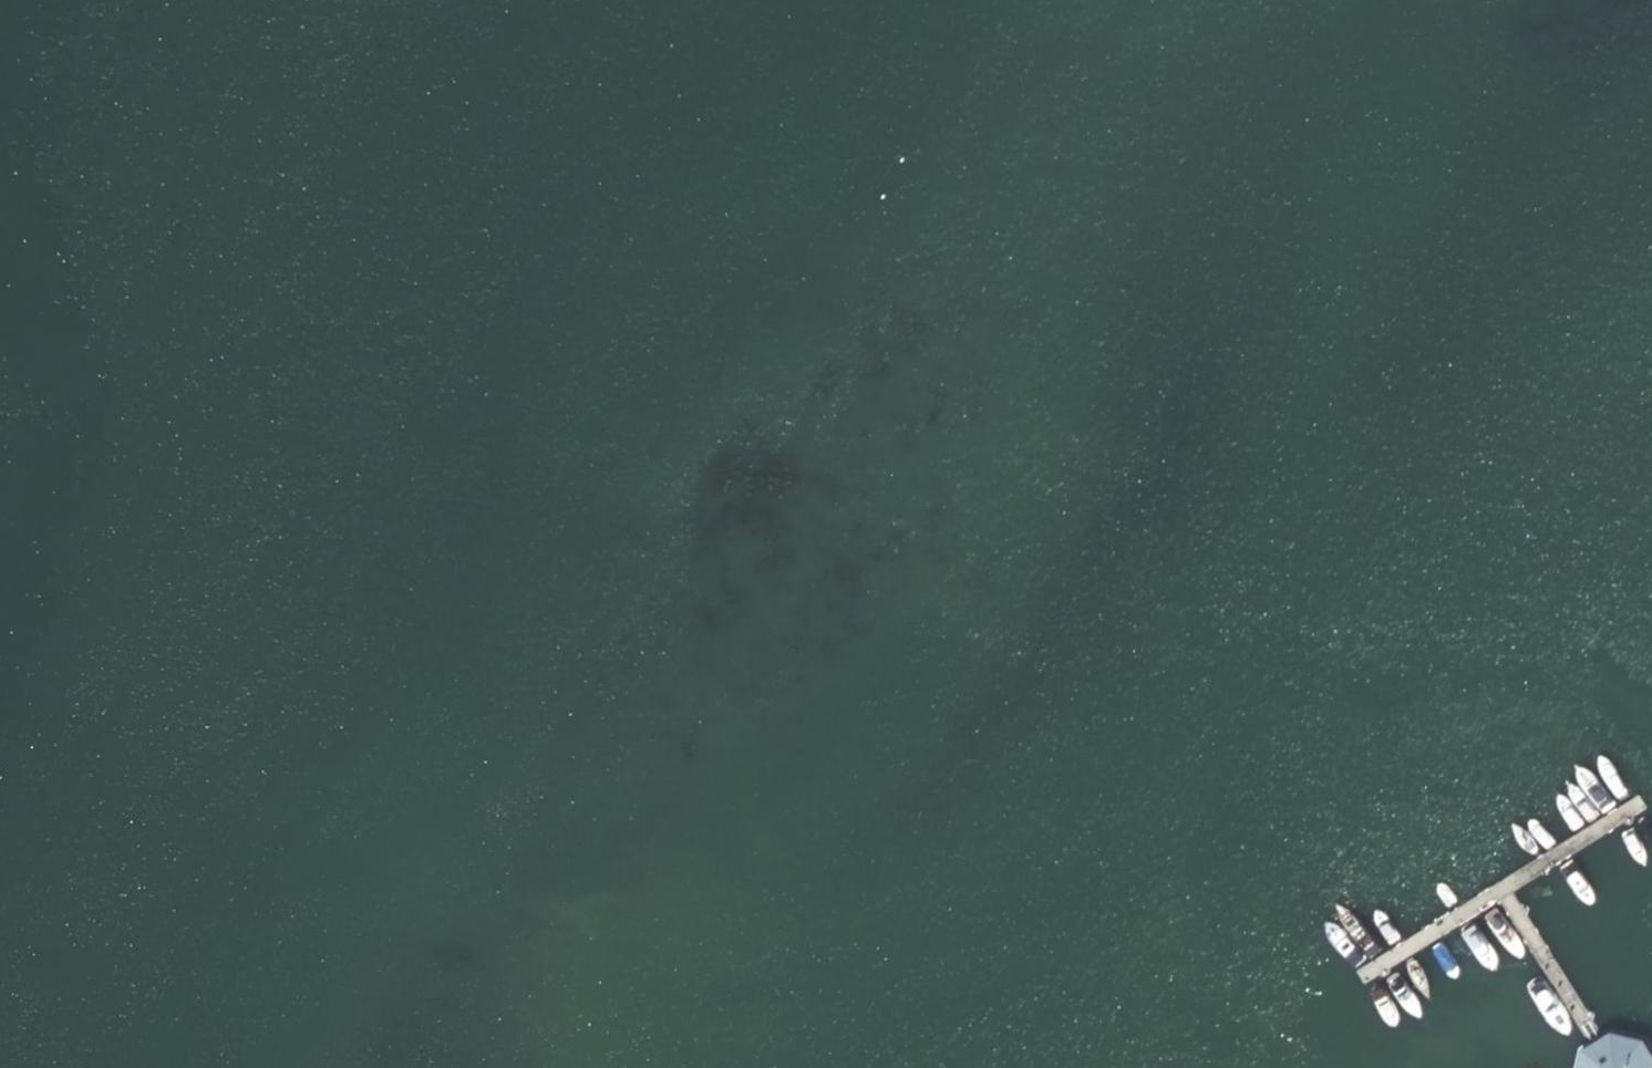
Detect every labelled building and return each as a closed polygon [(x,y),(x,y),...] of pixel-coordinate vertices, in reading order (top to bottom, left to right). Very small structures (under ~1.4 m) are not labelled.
[(1648,1039),(1624,1033),(1604,1038),(1588,1051),(1582,1067),(1651,1067),(1651,1043),(1648,1039)]
